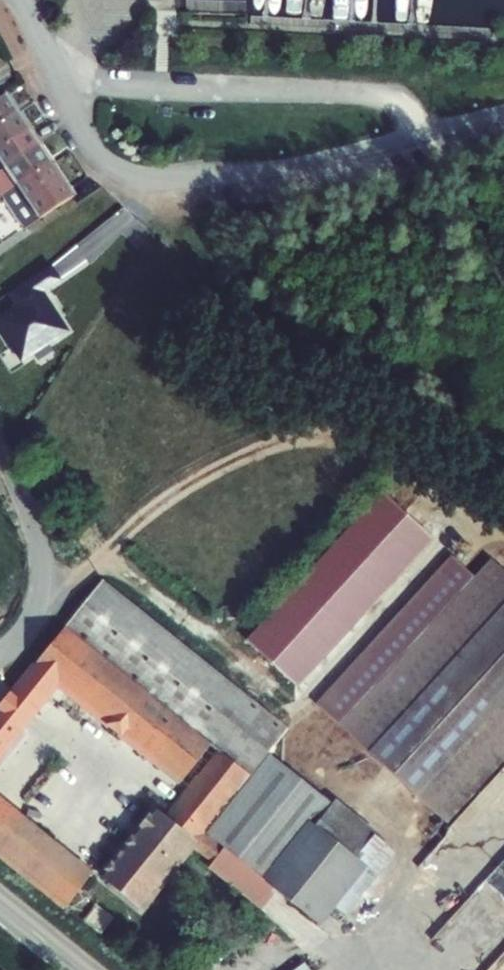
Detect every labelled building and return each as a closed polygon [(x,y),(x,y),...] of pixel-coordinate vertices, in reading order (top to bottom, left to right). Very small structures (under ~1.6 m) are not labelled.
[(18,113),(6,95),(0,99),(0,124),(18,113)] [(29,130),(18,113),(0,124),(0,148),(29,130)] [(41,147),(29,130),(0,148),(0,173),(41,147)] [(0,173),(0,194),(2,197),(52,163),(41,147),(0,173)] [(74,197),(52,163),(2,197),(24,230),(74,197)] [(10,292),(18,305),(0,316),(0,325),(23,360),(69,329),(43,290),(61,279),(52,264),(10,292)] [(244,638),(296,688),(435,540),(383,491),(244,638)] [(320,731),(438,824),(452,807),(400,765),(503,632),(503,556),(476,534),(320,731)] [(97,587),(65,628),(252,777),(270,756),(267,754),(282,734),(97,587)] [(60,686),(192,791),(167,822),(155,813),(102,878),(142,910),(194,847),(252,777),(65,628),(0,708),(0,761),(60,686)] [(400,765),(452,807),(503,740),(503,632),(400,765)] [(291,772),(270,756),(252,777),(194,847),(216,864),(291,772)] [(392,851),(291,772),(216,864),(211,870),(294,938),(324,898),(344,914),(392,851)] [(66,907),(92,876),(0,803),(0,854),(66,907)]
